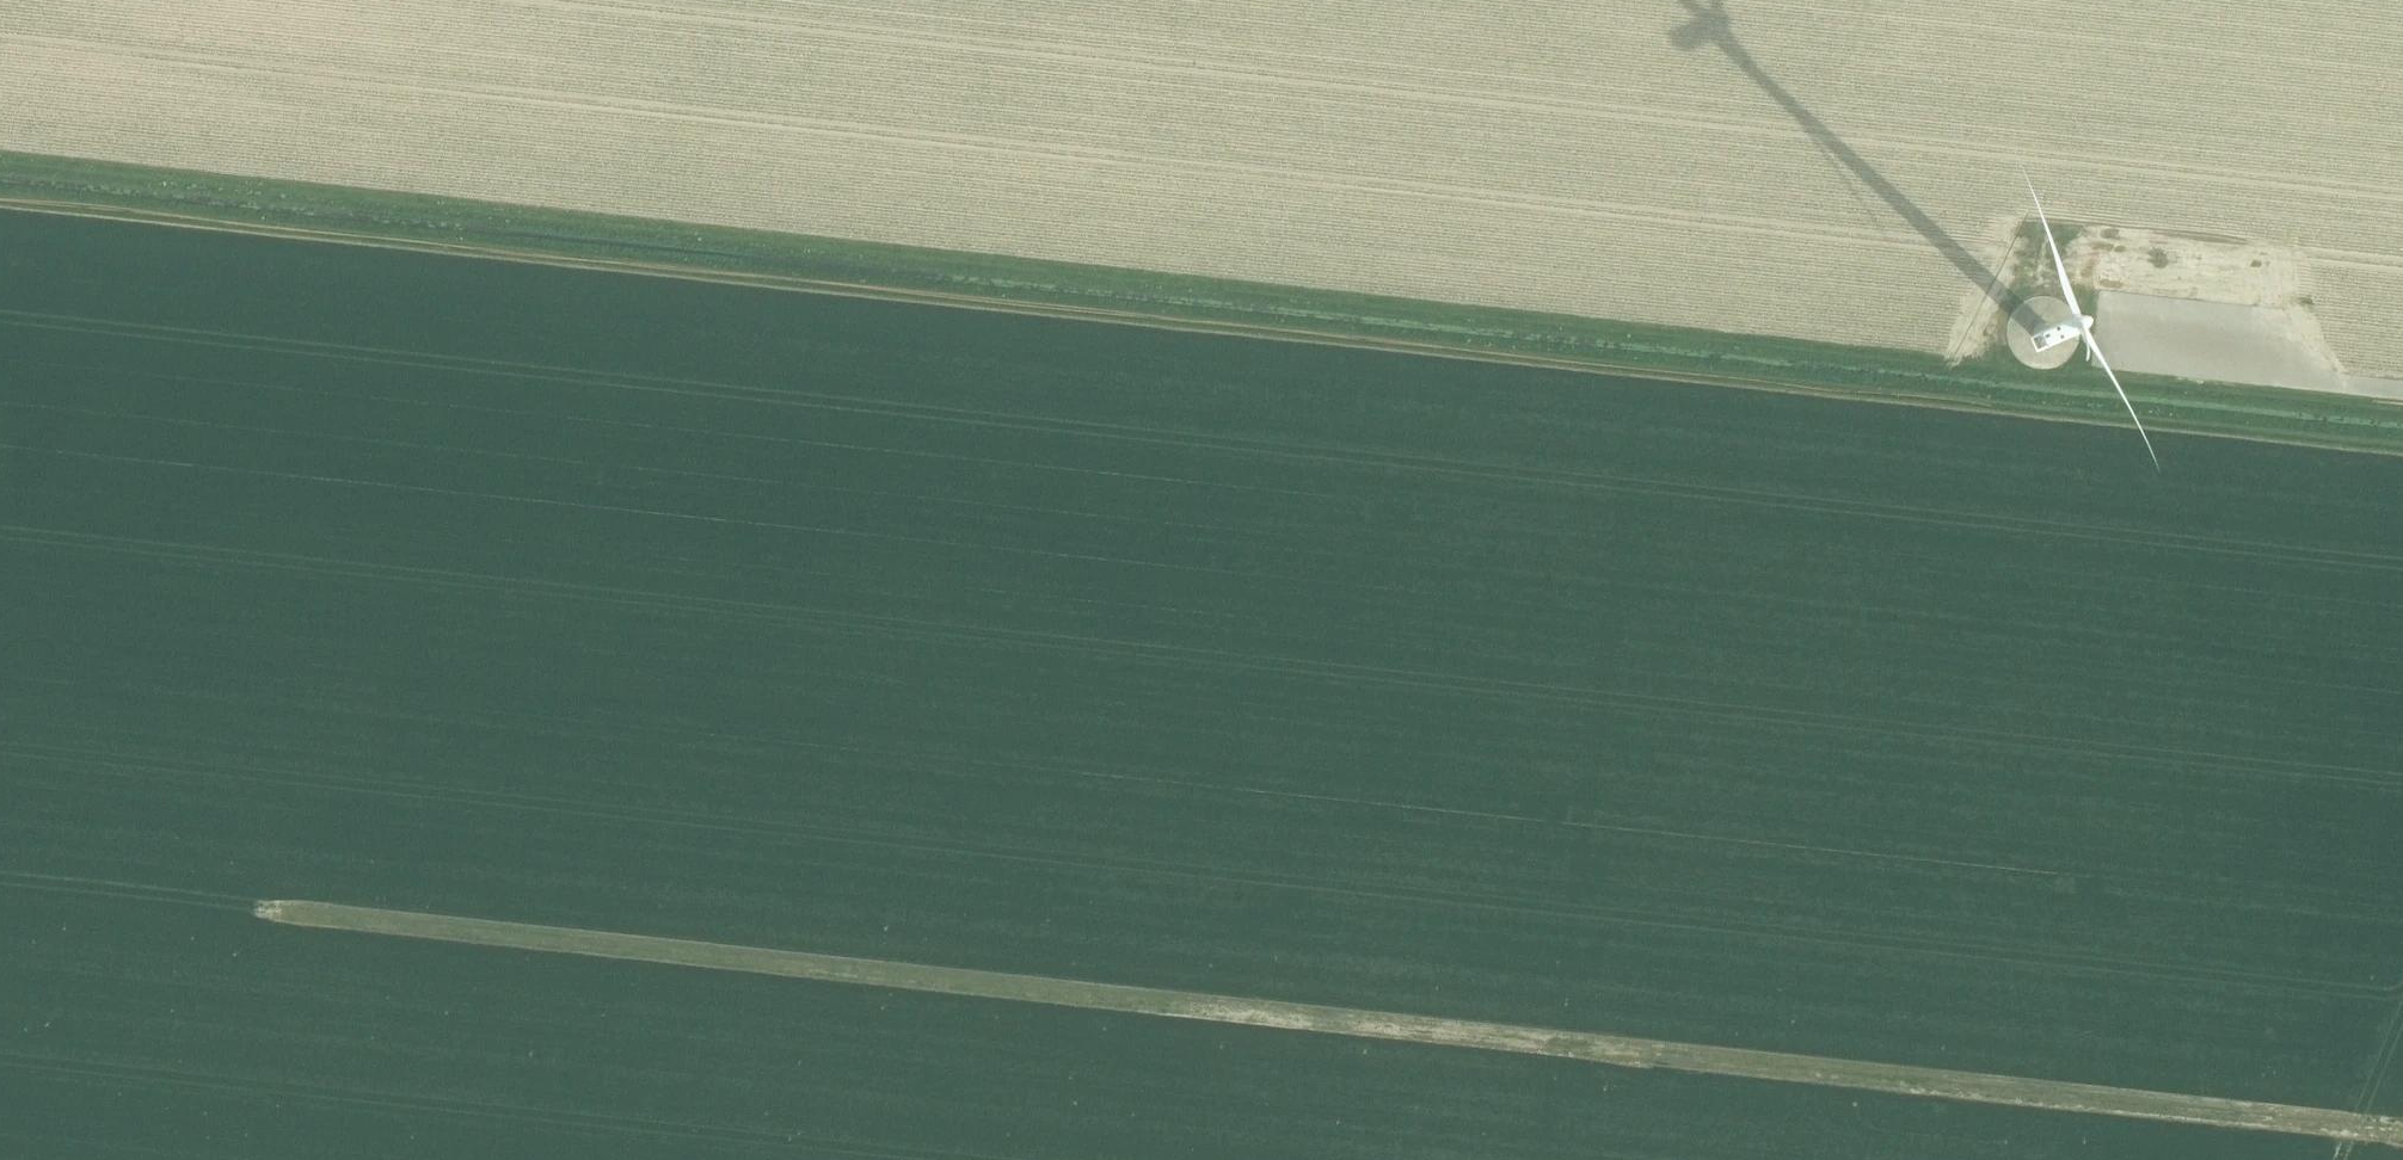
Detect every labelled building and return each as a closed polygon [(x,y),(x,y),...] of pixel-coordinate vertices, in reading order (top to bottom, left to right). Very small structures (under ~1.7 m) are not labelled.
[(2055,330),(2054,329),(2053,327),(2051,325),(2048,323),(2045,323),(2042,323),(2040,323),(2039,324),(2037,325),(2036,327),(2035,329),(2034,331),(2034,333),(2034,334),(2034,337),(2035,339),(2037,341),(2039,343),(2041,344),(2044,344),(2046,344),(2049,343),(2051,342),(2052,341),(2053,340),(2054,338),(2055,336),(2055,334),(2055,332),(2055,330)]
